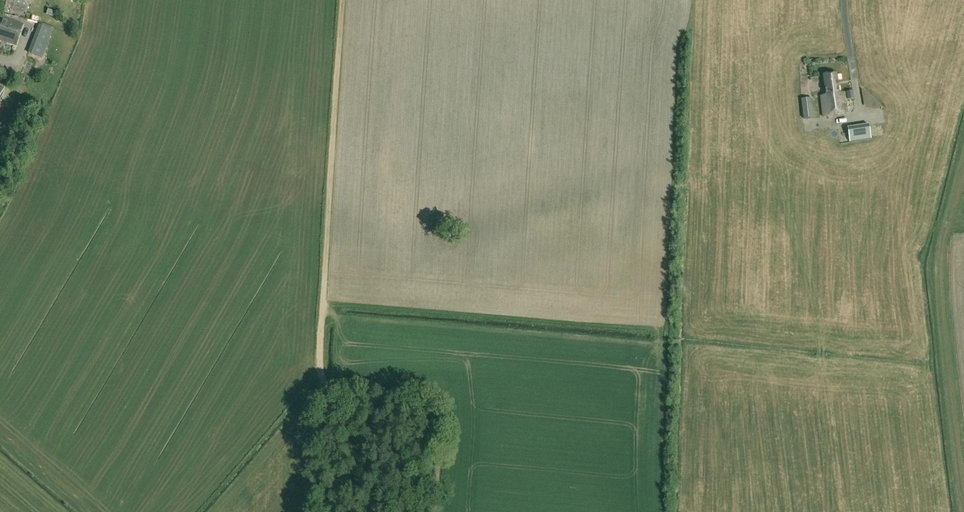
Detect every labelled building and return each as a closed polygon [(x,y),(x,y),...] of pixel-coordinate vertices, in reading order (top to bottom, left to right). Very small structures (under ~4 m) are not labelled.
[(7,12),(9,7),(27,13),(31,0),(1,0),(0,3),(0,4),(3,5),(1,10),(7,12)] [(61,9),(50,5),(46,17),(51,19),(52,16),(58,18),(61,9)] [(0,17),(0,40),(16,46),(23,25),(0,17)] [(54,30),(39,25),(28,53),(43,58),(54,30)] [(824,118),(849,113),(846,92),(841,92),(838,73),(823,75),(826,95),(821,96),(824,118)] [(812,98),(802,99),(804,119),(814,118),(812,98)] [(870,139),(868,125),(847,128),(849,142),(870,139)]
